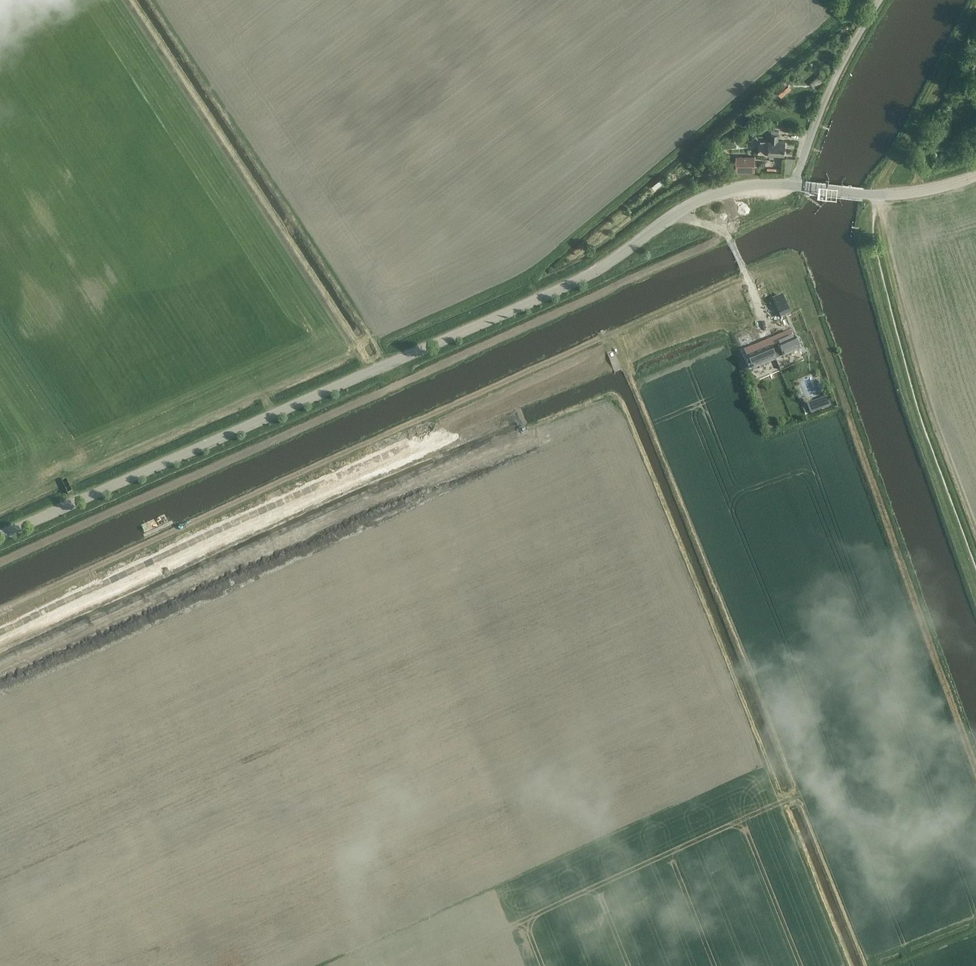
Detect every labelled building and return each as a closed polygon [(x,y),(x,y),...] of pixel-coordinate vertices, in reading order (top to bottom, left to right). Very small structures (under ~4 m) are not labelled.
[(784,80),(774,88),(779,94),(789,85),(784,80)] [(736,117),(744,126),(747,123),(751,119),(743,110),(743,111),(736,117)] [(783,155),(784,142),(777,141),(777,134),(771,134),(770,141),(760,140),(759,153),(767,153),(767,154),(783,155)] [(736,172),(755,172),(756,157),(736,156),(736,172)] [(786,158),(785,174),(790,174),(795,159),(786,158)] [(790,314),(785,302),(783,296),(773,301),(776,306),(781,318),(790,314)] [(775,307),(761,312),(764,321),(757,323),(762,336),(783,329),(775,307)] [(784,358),(800,351),(795,339),(785,343),(782,337),(776,340),(784,358)] [(743,344),(748,355),(759,351),(754,339),(743,344)] [(807,405),(811,415),(831,407),(828,398),(807,405)]
